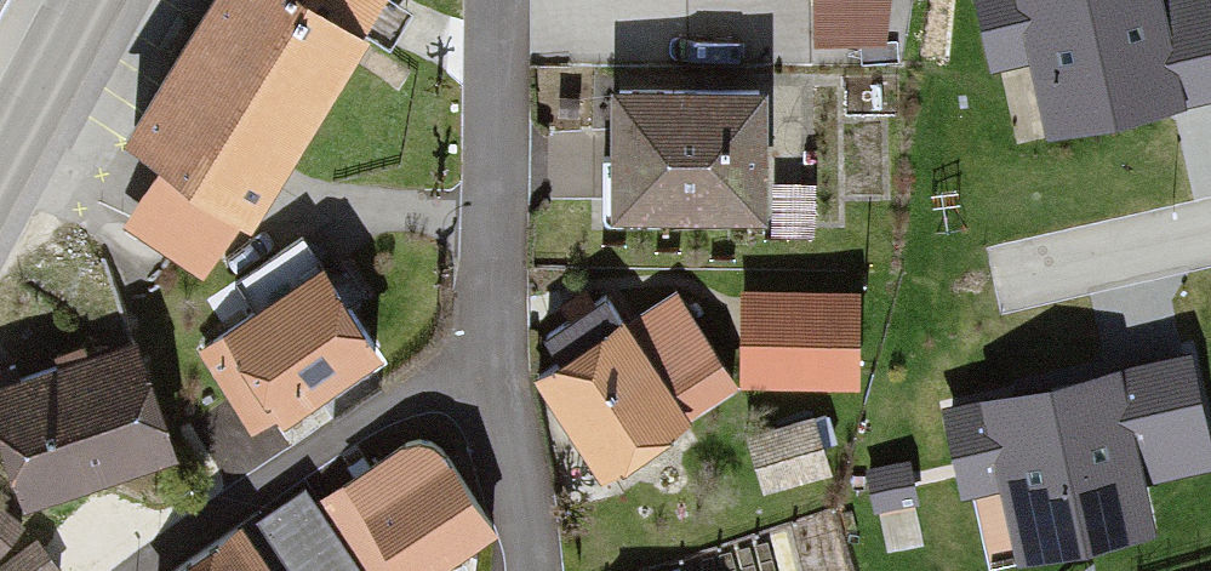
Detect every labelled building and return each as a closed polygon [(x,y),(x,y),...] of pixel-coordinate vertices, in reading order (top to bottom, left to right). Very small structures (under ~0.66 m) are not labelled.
[(143,138),(255,204),(363,22),(326,0),(225,0),(143,138)] [(1000,65),(1036,57),(1053,132),(1210,96),(1210,0),(985,0),(1000,65)] [(782,92),(625,93),(626,217),(782,216),(782,92)] [(330,275),(197,352),(253,449),(387,371),(330,275)] [(863,290),(753,289),(752,380),(863,381),(863,290)] [(690,295),(554,381),(613,474),(749,387),(690,295)] [(161,346),(3,396),(35,496),(193,446),(161,346)] [(1184,360),(951,413),(970,493),(1011,484),(1029,559),(1149,531),(1138,484),(1209,467),(1184,360)] [(375,514),(417,570),(450,570),(493,539),(439,467),(375,514)] [(246,533),(188,570),(271,570),(246,533)]
